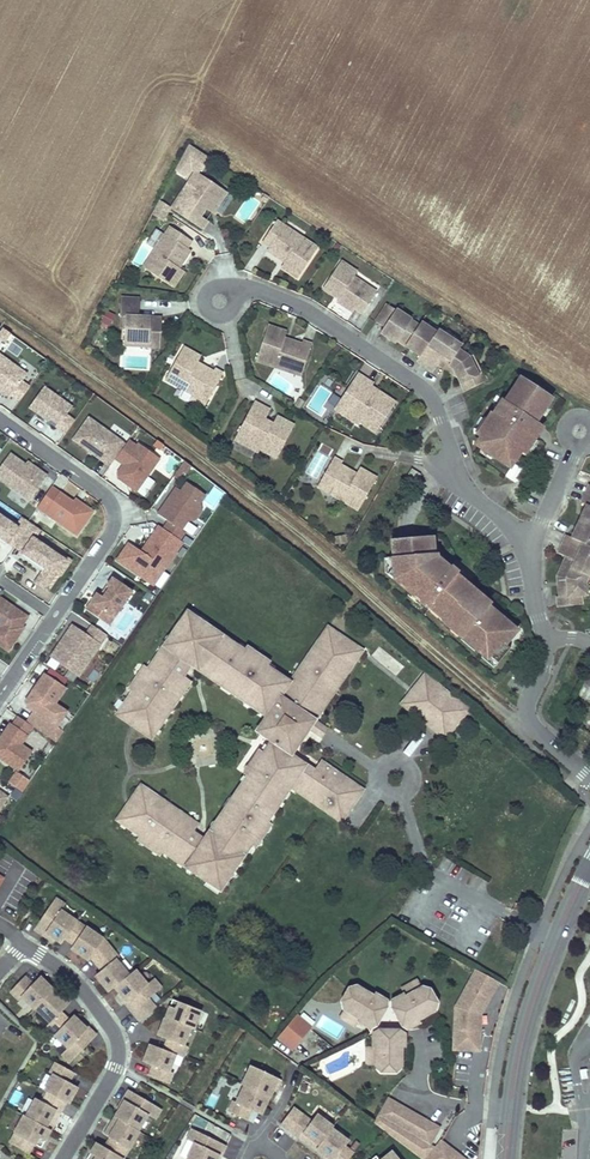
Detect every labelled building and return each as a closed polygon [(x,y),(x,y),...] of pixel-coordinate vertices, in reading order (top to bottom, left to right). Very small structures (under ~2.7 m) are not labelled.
[(227,190),(196,170),(172,207),(202,227),(208,218),(200,214),(207,202),(215,207),(227,190)] [(159,199),(151,213),(163,220),(171,206),(159,199)] [(285,224),(277,219),(264,239),(270,244),(268,248),(282,257),(285,252),(289,254),(286,259),(282,264),(299,275),(318,246),(293,229),(290,234),(282,229),(285,224)] [(293,229),(285,224),(282,229),(290,234),(293,229)] [(192,239),(171,225),(166,234),(171,237),(165,244),(161,241),(144,266),(173,286),(184,269),(179,266),(175,263),(177,259),(182,262),(191,249),(187,246),(192,239)] [(171,237),(166,234),(161,241),(165,244),(171,237)] [(358,270),(342,259),(324,286),(335,292),(337,289),(343,293),(340,297),(339,299),(354,309),(357,306),(364,310),(377,290),(371,286),(368,290),(360,285),(362,280),(354,275),(358,270)] [(371,286),(362,280),(360,285),(368,290),(371,286)] [(141,298),(122,297),(121,316),(127,316),(126,325),(126,340),(139,340),(138,344),(161,345),(163,317),(140,316),(141,298)] [(413,318),(389,302),(376,321),(384,326),(381,331),(397,342),(398,339),(406,344),(417,328),(409,323),(413,318)] [(112,325),(114,312),(103,310),(101,324),(112,325)] [(420,323),(413,318),(409,323),(417,328),(420,323)] [(437,330),(422,320),(420,323),(417,328),(406,344),(421,354),(418,359),(426,365),(436,350),(428,344),(437,330)] [(285,331),(268,325),(256,359),(287,369),(295,365),(303,368),(311,344),(302,341),(301,343),(295,341),(289,344),(281,342),(283,337),(285,331)] [(462,343),(439,328),(437,330),(428,344),(436,350),(426,365),(434,370),(439,363),(442,358),(449,363),(460,348),(462,343)] [(199,355),(183,346),(165,377),(193,393),(202,391),(210,395),(222,373),(214,368),(213,371),(207,367),(200,369),(193,365),(196,361),(199,355)] [(468,353),(460,348),(449,363),(449,364),(457,369),(456,371),(459,376),(466,391),(487,381),(482,372),(478,374),(468,353)] [(472,351),(468,353),(478,374),(482,372),(472,351)] [(19,402),(29,388),(22,383),(27,376),(0,357),(0,393),(10,400),(12,397),(19,402)] [(442,358),(439,363),(446,368),(449,364),(449,363),(442,358)] [(207,367),(196,361),(193,365),(200,369),(207,367)] [(449,364),(446,368),(459,376),(456,371),(457,369),(449,364)] [(295,365),(287,369),(301,374),(303,368),(295,365)] [(373,383),(358,373),(335,407),(359,423),(361,420),(377,431),(396,402),(379,391),(372,402),(364,397),(373,383)] [(551,397),(524,380),(519,388),(512,398),(509,403),(502,398),(492,413),(491,412),(479,428),(486,433),(478,445),(489,452),(488,453),(508,467),(518,452),(522,454),(533,439),(529,436),(531,434),(530,428),(551,397)] [(512,398),(519,388),(515,385),(508,395),(512,398)] [(379,391),(372,386),(364,397),(372,402),(379,391)] [(29,409),(65,435),(74,422),(66,416),(72,408),(44,388),(29,409)] [(202,391),(193,393),(207,401),(210,395),(202,391)] [(269,409),(255,401),(237,434),(246,438),(244,443),(258,450),(260,447),(277,456),(294,424),(276,415),(272,423),(269,428),(262,423),(264,419),(269,409)] [(272,423),(264,419),(262,423),(269,428),(272,423)] [(73,441),(110,467),(115,460),(125,446),(88,420),(73,441)] [(544,429),(534,422),(530,428),(531,434),(529,436),(533,439),(522,454),(526,456),(544,429)] [(486,433),(479,428),(476,433),(483,438),(486,433)] [(246,438),(237,434),(235,438),(244,443),(246,438)] [(118,474),(118,479),(136,492),(160,459),(139,444),(137,447),(129,441),(125,446),(115,460),(123,466),(118,474)] [(0,469),(0,481),(29,502),(47,478),(39,472),(37,475),(25,466),(10,455),(0,469)] [(342,462),(333,457),(321,479),(328,484),(331,493),(358,508),(376,477),(361,468),(355,478),(348,474),(346,468),(340,464),(342,462)] [(190,463),(186,460),(175,475),(180,479),(190,463)] [(37,475),(39,472),(27,463),(25,466),(37,475)] [(357,474),(346,468),(348,474),(355,478),(357,474)] [(421,474),(412,468),(408,474),(417,480),(421,474)] [(328,484),(321,479),(317,485),(331,493),(328,484)] [(169,522),(164,530),(180,541),(184,544),(189,536),(186,533),(192,525),(199,523),(206,514),(204,507),(210,498),(187,483),(180,493),(175,500),(170,497),(158,515),(169,522)] [(170,497),(175,500),(180,493),(175,489),(170,497)] [(81,509),(60,493),(45,514),(76,536),(93,513),(83,506),(81,509)] [(586,493),(582,503),(587,505),(580,521),(589,526),(589,495),(586,493)] [(32,525),(23,519),(17,527),(12,523),(11,525),(0,517),(0,538),(8,543),(15,548),(32,525)] [(580,521),(572,537),(567,535),(563,544),(579,551),(583,543),(589,546),(589,526),(580,521)] [(40,531),(32,525),(15,548),(46,570),(36,585),(45,591),(57,574),(61,577),(71,562),(35,538),(40,531)] [(151,584),(180,541),(164,530),(159,526),(141,552),(127,543),(115,560),(151,584)] [(434,537),(392,540),(394,558),(394,568),(388,575),(409,593),(410,592),(421,602),(420,603),(427,610),(430,606),(444,617),(441,621),(461,639),(464,636),(477,647),(474,650),(482,656),(484,653),(496,664),(509,649),(503,644),(512,634),(504,626),(506,624),(494,614),(495,613),(487,606),(484,610),(478,604),(480,602),(467,591),(458,583),(462,578),(449,567),(446,571),(433,560),(433,555),(436,554),(434,537)] [(583,543),(579,551),(563,544),(559,553),(567,557),(572,559),(569,565),(572,566),(571,569),(587,576),(589,571),(589,546),(583,543)] [(394,558),(384,559),(385,573),(388,575),(394,568),(394,558)] [(569,565),(564,562),(557,576),(558,582),(560,582),(561,596),(557,596),(558,607),(581,604),(580,595),(586,594),(585,583),(587,576),(571,569),(572,566),(569,565)] [(471,586),(462,578),(458,583),(467,591),(471,586)] [(97,595),(86,611),(100,620),(104,614),(114,620),(132,593),(113,579),(107,588),(110,590),(104,599),(97,595)] [(9,653),(25,630),(23,628),(29,619),(0,598),(0,646),(9,653)] [(430,606),(427,610),(441,621),(444,617),(430,606)] [(256,727),(273,738),(264,749),(261,747),(245,770),(248,773),(203,836),(192,829),(197,821),(139,782),(116,817),(162,848),(160,852),(182,867),(184,863),(219,887),(251,841),(254,844),(271,820),(267,818),(291,784),(342,820),(355,802),(352,799),(362,787),(322,759),(316,769),(292,753),(310,726),(323,735),(328,726),(316,718),(321,711),(364,647),(340,632),(330,647),(317,638),(290,679),(268,663),(270,660),(246,644),(244,647),(187,609),(148,666),(145,664),(129,688),(132,690),(117,713),(152,736),(191,678),(183,673),(191,662),(266,713),(256,727)] [(109,626),(114,620),(104,614),(100,620),(109,626)] [(328,623),(317,638),(330,647),(340,632),(328,623)] [(79,676),(107,636),(93,626),(86,636),(73,627),(52,658),(79,676)] [(464,636),(461,639),(474,650),(477,647),(464,636)] [(378,646),(371,656),(396,676),(404,666),(378,646)] [(468,709),(426,673),(413,688),(420,694),(408,708),(437,732),(449,718),(456,724),(468,709)] [(34,712),(27,723),(34,728),(57,744),(65,733),(57,728),(67,713),(55,706),(66,690),(45,676),(27,703),(28,708),(34,712)] [(420,694),(413,688),(401,702),(408,708),(420,694)] [(22,746),(34,728),(27,723),(19,718),(13,726),(11,725),(0,741),(0,759),(20,772),(33,753),(22,746)] [(444,738),(456,724),(449,718),(437,732),(444,738)] [(15,769),(6,782),(22,792),(30,780),(15,769)] [(9,799),(0,793),(0,812),(9,799)] [(54,895),(32,928),(52,942),(53,940),(60,944),(63,939),(72,945),(69,949),(87,961),(89,958),(100,972),(94,977),(107,993),(113,989),(118,994),(117,995),(138,1022),(156,1007),(149,999),(162,988),(154,978),(148,984),(135,969),(129,975),(116,960),(118,957),(102,939),(60,910),(65,902),(54,895)] [(481,1051),(481,1014),(499,982),(477,970),(456,1007),(455,1051),(481,1051)] [(64,1011),(72,1003),(43,975),(36,982),(28,974),(12,990),(23,1001),(25,998),(36,1009),(37,1008),(50,1021),(46,1025),(69,1048),(64,1054),(72,1062),(100,1034),(83,1018),(82,1020),(76,1014),(72,1018),(64,1011)] [(403,989),(407,994),(409,996),(424,987),(419,979),(403,989)] [(389,1008),(390,1000),(378,994),(376,996),(361,987),(353,989),(346,1002),(348,1010),(363,1019),(362,1021),(363,1022),(374,1028),(379,1023),(379,1018),(383,1012),(389,1008)] [(422,1018),(438,1009),(440,1001),(432,988),(424,987),(409,996),(407,994),(395,1001),(395,1008),(402,1010),(406,1016),(406,1023),(413,1027),(424,1021),(422,1018)] [(148,1076),(170,1083),(174,1072),(171,1071),(177,1055),(184,1057),(188,1046),(185,1045),(191,1028),(194,1029),(202,1009),(179,1001),(176,1008),(169,1006),(164,1017),(158,1035),(167,1038),(163,1049),(149,1044),(143,1061),(152,1064),(148,1076)] [(360,1027),(363,1022),(362,1021),(363,1019),(348,1010),(343,1017),(360,1027)] [(299,1016),(280,1039),(294,1051),(314,1028),(299,1016)] [(383,1028),(377,1033),(378,1045),(378,1046),(381,1046),(382,1064),(388,1069),(402,1069),(407,1062),(407,1044),(410,1044),(410,1032),(403,1028),(398,1032),(390,1032),(383,1028)] [(378,1046),(378,1045),(372,1045),(373,1064),(382,1064),(381,1046),(378,1046)] [(25,1115),(10,1143),(30,1154),(35,1144),(37,1145),(41,1138),(47,1141),(68,1103),(70,1104),(80,1088),(71,1083),(76,1073),(74,1072),(56,1062),(51,1072),(54,1074),(45,1090),(48,1092),(43,1102),(37,1099),(27,1116),(25,1115)] [(266,1119),(287,1087),(260,1069),(249,1086),(252,1087),(241,1103),(238,1101),(232,1110),(250,1123),(257,1113),(266,1119)] [(586,1069),(580,1070),(581,1078),(588,1077),(586,1069)] [(123,1157),(123,1158),(139,1131),(138,1130),(148,1115),(155,1119),(161,1109),(128,1088),(115,1108),(118,1110),(103,1134),(108,1137),(102,1147),(95,1142),(89,1153),(94,1156),(92,1158),(122,1158),(123,1157)] [(441,1128),(389,1099),(380,1116),(431,1145),(441,1128)] [(349,1141),(333,1129),(334,1127),(318,1115),(313,1121),(295,1108),(282,1125),(299,1138),(301,1138),(329,1158),(351,1158),(355,1153),(346,1146),(349,1141)] [(380,1116),(375,1124),(421,1158),(431,1145),(380,1116)] [(219,1156),(216,1154),(221,1144),(196,1131),(191,1142),(194,1144),(186,1158),(218,1158),(219,1156)] [(576,1136),(561,1136),(562,1158),(576,1158),(576,1136)] [(442,1142),(429,1158),(464,1158),(442,1142)] [(388,1146),(372,1158),(398,1158),(388,1146)]
